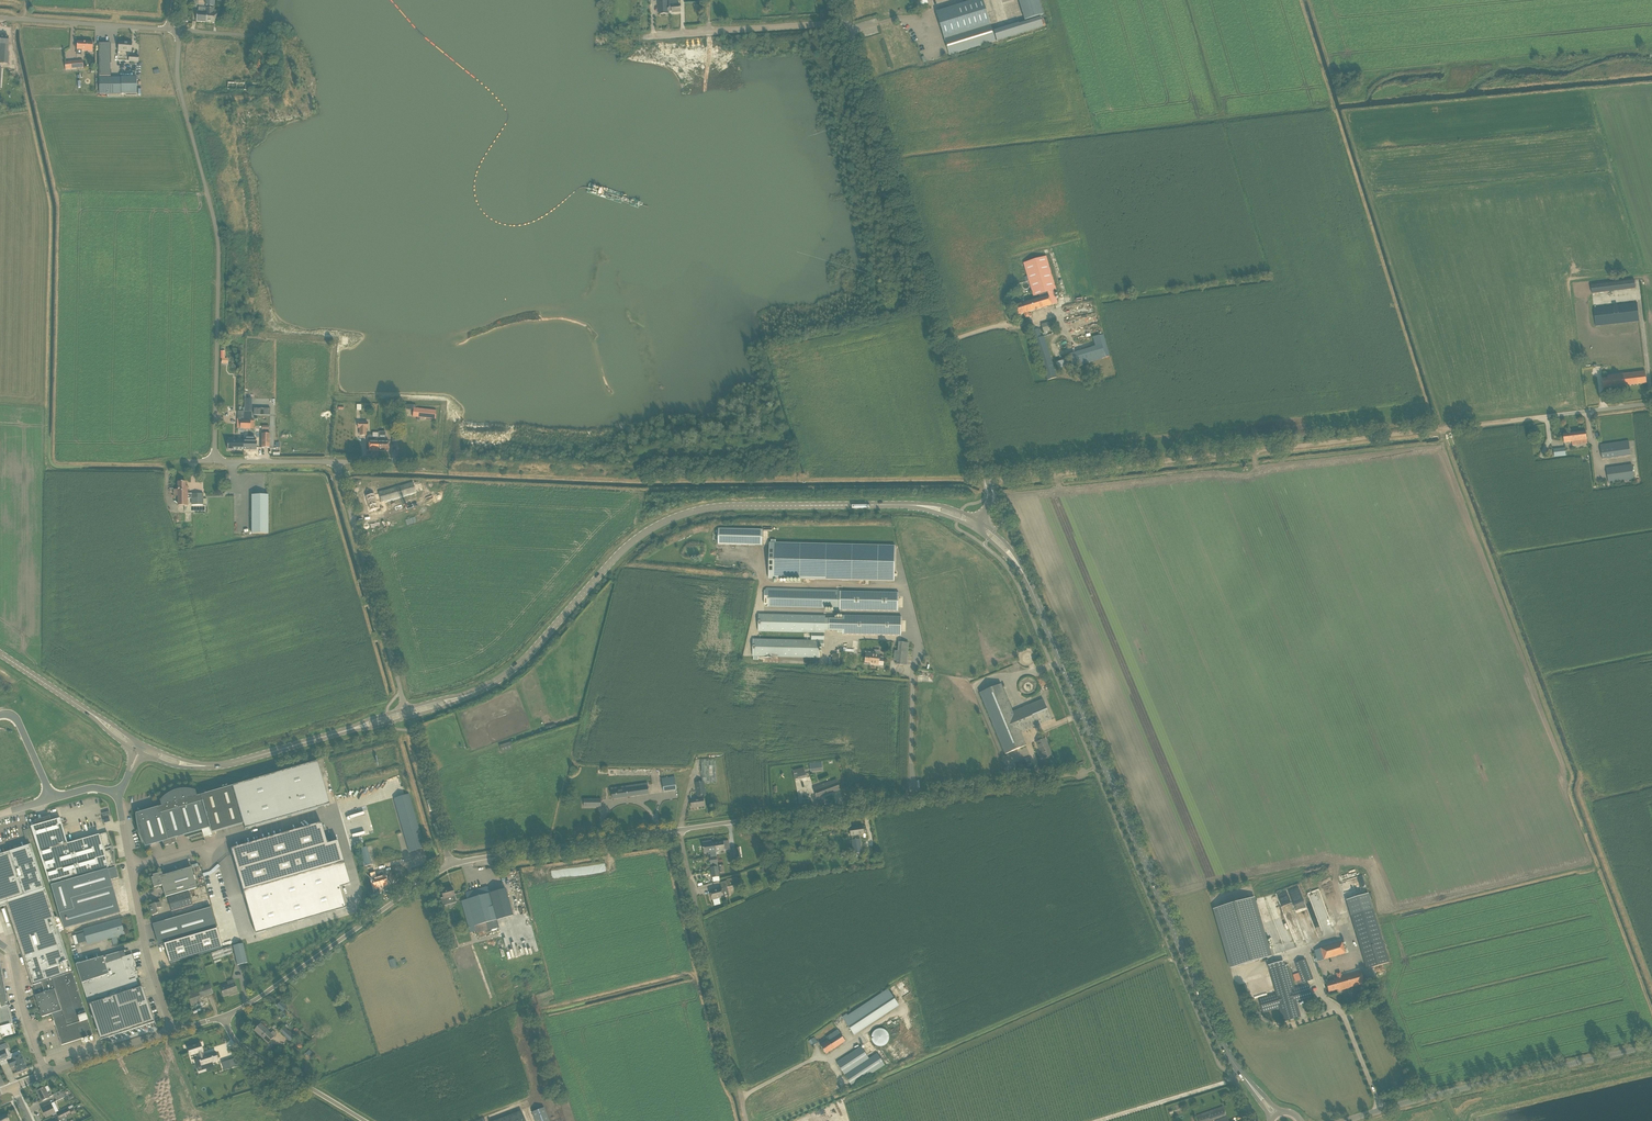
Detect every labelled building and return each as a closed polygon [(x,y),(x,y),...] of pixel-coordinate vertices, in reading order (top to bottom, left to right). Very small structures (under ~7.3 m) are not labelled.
[(668,11),(668,6),(667,0),(658,0),(659,14),(668,13),(668,11)] [(936,12),(945,39),(990,25),(983,0),(975,0),(936,12)] [(1039,0),(1019,0),(1025,21),(1043,15),(1039,0)] [(672,10),(673,13),(681,12),(680,5),(679,5),(678,1),(669,2),(669,6),(668,6),(668,11),(672,10)] [(196,21),(207,22),(208,8),(206,8),(198,8),(198,12),(197,11),(196,21)] [(208,8),(207,22),(217,23),(218,18),(218,13),(218,11),(214,10),(214,8),(211,8),(208,8)] [(1019,23),(994,31),(997,41),(1043,26),(1040,18),(1026,22),(1019,24),(1019,23)] [(990,25),(945,39),(950,55),(995,41),(990,25)] [(1,56),(1,59),(2,59),(8,59),(8,57),(9,52),(7,52),(8,37),(0,37),(0,44),(0,45),(0,56),(1,56)] [(86,51),(92,51),(93,42),(77,42),(77,50),(86,50),(86,51)] [(118,51),(131,52),(132,43),(119,42),(118,51)] [(110,43),(99,43),(99,49),(99,77),(111,77),(110,43)] [(65,63),(66,69),(70,69),(84,68),(83,61),(69,62),(65,63)] [(100,94),(137,94),(137,77),(111,77),(99,77),(100,94)] [(227,89),(262,91),(262,85),(227,83),(227,89)] [(1015,306),(1018,315),(1057,303),(1054,293),(1053,290),(1056,289),(1046,256),(1024,263),(1028,276),(1024,277),(1025,282),(1029,281),(1034,296),(1039,294),(1040,297),(1021,303),(1021,304),(1020,304),(1015,306)] [(1590,286),(1591,294),(1635,289),(1634,281),(1590,286)] [(1593,309),(1596,327),(1616,325),(1616,326),(1639,324),(1637,303),(1593,309)] [(1041,324),(1044,332),(1057,328),(1055,321),(1041,324)] [(1032,331),(1034,340),(1042,337),(1039,329),(1032,331)] [(1073,366),(1110,357),(1104,334),(1094,336),(1096,346),(1069,353),(1073,366)] [(1042,337),(1034,340),(1047,380),(1057,377),(1053,364),(1043,337),(1042,337)] [(1055,362),(1058,369),(1067,364),(1064,358),(1055,362)] [(1603,383),(1603,388),(1647,383),(1646,378),(1645,371),(1608,375),(1608,378),(1602,379),(1603,383)] [(414,417),(435,418),(436,411),(414,409),(414,417)] [(360,435),(366,435),(366,428),(368,428),(368,423),(358,423),(358,428),(360,428),(360,435)] [(1586,431),(1563,434),(1564,443),(1572,442),(1572,445),(1578,445),(1577,441),(1587,440),(1586,432),(1586,431)] [(367,438),(367,439),(368,440),(368,441),(369,441),(369,451),(378,451),(378,441),(378,437),(373,437),(373,436),(372,436),(371,435),(370,435),(368,435),(368,436),(367,437),(367,438)] [(378,441),(378,451),(389,451),(389,441),(385,441),(385,437),(379,437),(378,437),(378,441)] [(227,449),(243,450),(243,440),(237,440),(237,441),(228,441),(227,449)] [(257,450),(258,440),(257,440),(243,440),(243,450),(257,450)] [(1600,445),(1602,459),(1631,455),(1629,441),(1600,445)] [(1554,450),(1555,458),(1566,457),(1565,448),(1554,450)] [(1606,468),(1608,483),(1634,479),(1632,464),(1606,468)] [(185,482),(178,482),(178,490),(178,496),(178,505),(188,505),(188,498),(192,498),(192,505),(206,505),(206,499),(203,499),(203,494),(187,494),(187,487),(185,487),(185,482)] [(378,493),(383,510),(387,509),(386,505),(388,505),(387,501),(406,495),(407,497),(409,497),(408,495),(423,490),(421,483),(417,484),(417,482),(378,493)] [(366,496),(370,510),(378,508),(374,494),(366,496)] [(268,495),(252,495),(252,533),(268,533),(268,495)] [(763,530),(718,529),(718,544),(762,546),(763,530)] [(895,546),(770,543),(769,578),(894,581),(895,546)] [(764,591),(764,596),(769,597),(768,607),(833,608),(833,610),(840,611),(898,612),(898,594),(898,593),(840,591),(840,590),(766,588),(764,591)] [(753,657),(820,658),(820,647),(824,647),(825,615),(759,614),(758,632),(812,633),(812,640),(753,639),(753,657)] [(842,634),(901,636),(901,617),(843,616),(843,619),(842,631),(842,634)] [(843,619),(829,618),(828,631),(842,631),(843,619)] [(896,664),(907,665),(909,643),(898,642),(898,651),(895,651),(894,661),(897,661),(896,664)] [(871,664),(883,666),(884,659),(879,659),(880,655),(879,655),(880,652),(875,652),(875,654),(866,654),(865,663),(871,663),(871,664)] [(980,693),(1005,754),(1026,745),(1021,733),(1052,720),(1043,699),(1012,712),(1001,684),(980,693)] [(1006,688),(1009,696),(1015,693),(1011,686),(1006,688)] [(1036,742),(1043,759),(1052,755),(1045,739),(1036,742)] [(500,745),(502,752),(513,749),(511,742),(500,745)] [(162,806),(136,814),(146,846),(162,841),(164,846),(168,845),(169,844),(171,843),(172,844),(177,842),(175,837),(210,828),(212,832),(243,823),(245,829),(329,804),(317,762),(196,797),(195,791),(189,790),(184,790),(179,790),(173,792),(169,794),(165,797),(162,799),(161,801),(162,806)] [(810,763),(811,772),(822,770),(822,762),(810,763)] [(805,771),(797,773),(798,780),(806,778),(805,774),(805,771)] [(662,779),(664,792),(677,790),(675,777),(662,779)] [(386,787),(394,781),(392,779),(384,786),(386,787)] [(821,786),(813,789),(814,791),(815,793),(817,798),(840,790),(838,785),(837,781),(837,780),(827,784),(821,786)] [(611,789),(613,799),(649,794),(648,783),(611,789)] [(409,794),(393,799),(409,852),(424,848),(409,794)] [(37,845),(49,883),(115,865),(110,851),(112,850),(111,847),(107,832),(67,844),(60,818),(31,827),(36,846),(37,845)] [(321,823),(231,849),(256,934),(346,908),(340,887),(350,884),(338,841),(327,844),(321,823)] [(852,840),(854,854),(862,852),(860,839),(856,839),(856,835),(858,835),(864,834),(867,833),(867,829),(863,829),(863,826),(850,828),(851,836),(852,836),(852,840)] [(711,841),(703,842),(704,853),(711,852),(712,852),(715,852),(716,852),(716,851),(715,842),(714,843),(712,843),(711,841)] [(729,841),(715,842),(716,851),(730,849),(729,846),(729,841)] [(62,1045),(93,1035),(30,844),(0,854),(0,907),(6,905),(32,985),(32,986),(32,985),(34,991),(35,990),(37,995),(36,996),(43,1017),(51,1014),(62,1045)] [(359,848),(364,866),(372,864),(368,846),(359,848)] [(51,885),(63,929),(120,913),(116,897),(111,880),(118,878),(115,867),(51,885)] [(162,885),(165,897),(197,888),(191,867),(163,876),(162,872),(153,875),(153,877),(151,878),(151,879),(152,879),(152,882),(153,885),(154,888),(162,885)] [(711,868),(713,878),(719,877),(718,867),(711,868)] [(1346,871),(1348,877),(1364,873),(1362,867),(1346,871)] [(375,872),(370,874),(374,889),(379,887),(379,888),(380,888),(380,887),(382,887),(387,885),(385,876),(376,878),(375,872)] [(727,879),(728,887),(742,884),(741,879),(737,879),(736,877),(727,879)] [(455,896),(452,887),(441,891),(443,898),(441,899),(442,904),(448,902),(449,904),(453,903),(451,897),(455,896)] [(468,904),(462,905),(464,910),(467,921),(473,920),(475,930),(476,931),(476,933),(485,931),(499,927),(497,920),(489,893),(489,892),(488,887),(465,893),(468,904)] [(710,891),(712,899),(724,896),(729,895),(727,887),(710,891)] [(505,889),(489,893),(497,920),(513,915),(505,889)] [(168,898),(172,911),(193,905),(189,892),(168,898)] [(1272,958),(1259,898),(1216,907),(1229,967),(1272,958)] [(149,905),(152,915),(158,914),(157,909),(161,907),(160,902),(155,904),(149,905)] [(158,923),(152,924),(158,942),(161,941),(162,945),(164,944),(170,963),(222,948),(217,929),(211,907),(158,923)] [(1351,916),(1367,969),(1389,962),(1373,909),(1351,916)] [(120,918),(83,929),(88,945),(125,934),(120,918)] [(448,939),(451,950),(458,948),(455,937),(448,939)] [(1314,959),(1315,962),(1346,953),(1342,942),(1314,951),(1316,958),(1314,959)] [(233,946),(237,965),(248,962),(243,943),(233,946)] [(215,963),(219,962),(221,961),(220,958),(232,953),(230,947),(211,953),(215,963)] [(119,952),(76,965),(82,983),(89,1004),(100,1040),(154,1022),(143,988),(120,995),(120,994),(132,990),(139,988),(138,985),(135,986),(132,980),(136,978),(138,978),(134,966),(136,966),(132,954),(127,956),(121,958),(119,952)] [(388,960),(391,969),(397,967),(394,959),(388,960)] [(1296,963),(1295,963),(1299,973),(1301,980),(1303,983),(1313,980),(1305,959),(1304,960),(1296,963)] [(1291,989),(1283,961),(1268,965),(1276,994),(1258,999),(1263,1013),(1279,1008),(1283,1022),(1300,1017),(1296,1003),(1313,998),(1309,984),(1291,989)] [(1,1033),(2,1037),(15,1034),(8,1006),(10,1005),(7,994),(6,994),(0,965),(0,1033),(1,1033)] [(1336,980),(1326,983),(1327,987),(1329,992),(1338,989),(1338,991),(1364,983),(1363,978),(1361,971),(1342,977),(1337,978),(1335,979),(1336,980)] [(228,985),(221,988),(222,991),(223,996),(237,991),(235,986),(234,983),(228,985)] [(186,993),(191,1006),(202,1003),(200,998),(213,993),(210,984),(186,993)] [(842,1017),(852,1032),(897,1002),(888,989),(848,1015),(846,1014),(842,1017)] [(277,1005),(283,1011),(287,1007),(281,1001),(277,1005)] [(254,1030),(268,1043),(274,1037),(268,1032),(269,1031),(260,1023),(254,1030)] [(279,1031),(290,1042),(297,1034),(294,1031),(292,1034),(284,1026),(279,1031)] [(878,1046),(881,1047),(883,1046),(885,1045),(888,1043),(889,1040),(890,1037),(889,1035),(888,1032),(885,1030),(883,1029),(881,1028),(877,1029),(874,1031),(872,1034),(872,1036),(872,1039),(873,1043),(875,1045),(878,1046)] [(820,1045),(826,1054),(845,1041),(838,1030),(832,1034),(831,1034),(826,1037),(828,1040),(820,1045)] [(808,1041),(812,1047),(817,1044),(813,1038),(808,1041)] [(301,1042),(296,1047),(300,1050),(304,1045),(301,1042)] [(0,1045),(0,1060),(6,1057),(8,1063),(9,1063),(10,1068),(15,1066),(17,1072),(20,1071),(21,1072),(25,1070),(24,1069),(27,1068),(21,1055),(19,1056),(18,1051),(7,1056),(5,1050),(9,1048),(7,1043),(0,1045)] [(198,1058),(201,1066),(218,1060),(216,1052),(204,1056),(200,1044),(188,1048),(190,1056),(197,1053),(199,1058),(198,1058)] [(836,1063),(852,1086),(885,1065),(877,1053),(869,1058),(861,1047),(836,1063)] [(894,1063),(909,1056),(906,1049),(891,1056),(894,1063)] [(236,1058),(228,1060),(230,1068),(239,1065),(236,1058)] [(256,1081),(260,1084),(265,1078),(261,1075),(256,1081)] [(268,1091),(273,1094),(278,1086),(273,1084),(268,1091)] [(37,1091),(41,1101),(49,1097),(52,1096),(50,1091),(47,1092),(45,1087),(37,1091)] [(42,1110),(46,1117),(55,1113),(50,1104),(44,1107),(45,1108),(42,1110)] [(1227,1117),(1222,1119),(1221,1117),(1226,1116),(1223,1106),(1197,1116),(1198,1120),(1211,1120),(1217,1119),(1218,1120),(1215,1120),(1228,1120),(1227,1117)] [(535,1120),(549,1120),(544,1107),(532,1112),(535,1120)] [(60,1118),(64,1116),(68,1114),(70,1113),(69,1111),(68,1109),(66,1110),(57,1115),(59,1119),(57,1120),(57,1119),(53,1120),(62,1120),(60,1118)] [(521,1110),(493,1120),(525,1120),(521,1110)]
